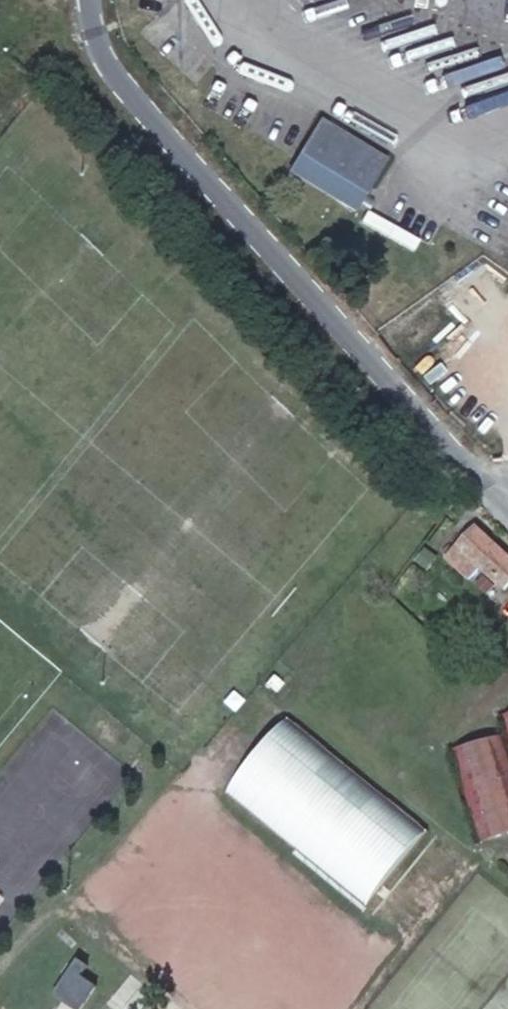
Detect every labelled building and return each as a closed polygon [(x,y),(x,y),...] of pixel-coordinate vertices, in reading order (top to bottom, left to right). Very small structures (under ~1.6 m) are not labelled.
[(319,149),(300,184),(354,213),(366,190),(369,185),(373,178),(372,177),(382,159),(330,131),(320,149),(319,149)] [(457,570),(465,578),(496,545),(474,523),(437,562),(452,577),(457,570)] [(465,578),(488,599),(507,578),(507,556),(496,545),(465,578)] [(425,624),(429,627),(435,619),(430,616),(425,624)] [(435,619),(429,627),(435,633),(441,624),(435,619)] [(498,705),(507,742),(507,703),(498,705)] [(427,827),(285,714),(227,789),(211,809),(352,921),(427,827)] [(474,833),(507,824),(507,753),(500,726),(448,741),(474,833)] [(54,995),(75,1008),(81,1008),(98,984),(83,974),(89,965),(79,957),(54,995)]
